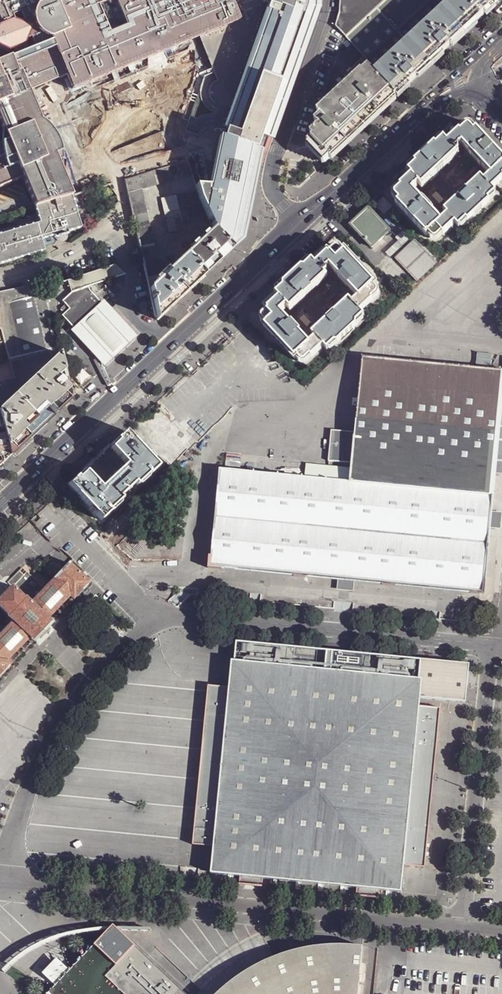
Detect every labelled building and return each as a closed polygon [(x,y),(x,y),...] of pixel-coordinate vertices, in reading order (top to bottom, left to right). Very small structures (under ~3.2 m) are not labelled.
[(4,49),(10,46),(15,56),(28,91),(64,75),(70,90),(137,63),(141,66),(147,67),(159,65),(165,61),(170,49),(237,22),(228,0),(0,0),(0,47),(4,49)] [(264,14),(266,14),(223,136),(256,148),(257,143),(264,145),(310,11),(311,0),(269,0),(264,14)] [(377,70),(451,0),(429,0),(340,0),(339,13),(334,25),(334,26),(363,57),(376,70),(377,70)] [(377,70),(376,70),(374,72),(396,96),(409,84),(418,76),(443,53),(451,45),(476,22),(485,14),(494,5),(499,0),(451,0),(377,70)] [(496,7),(494,5),(485,14),(487,16),(496,7)] [(478,24),(476,22),(451,45),(453,47),(478,24)] [(15,56),(10,46),(4,49),(0,47),(0,62),(15,56)] [(445,55),(443,53),(418,76),(420,78),(438,61),(445,55)] [(0,62),(0,101),(28,91),(15,56),(0,62)] [(376,70),(363,57),(344,75),(349,80),(366,65),(370,69),(374,72),(376,70)] [(330,105),(370,69),(366,65),(349,80),(327,101),(330,105)] [(393,99),(396,96),(374,72),(370,69),(330,105),(348,124),(384,89),(393,99)] [(411,87),(409,84),(396,96),(399,98),(406,91),(411,87)] [(356,134),(393,99),(384,89),(348,124),(356,134)] [(0,101),(0,121),(9,142),(0,145),(0,187),(23,177),(36,206),(71,196),(28,91),(0,101)] [(318,116),(330,105),(327,101),(315,112),(318,116)] [(316,153),(348,124),(330,105),(318,116),(313,121),(306,143),(316,153)] [(339,149),(356,134),(348,124),(316,153),(325,163),(339,149)] [(466,127),(460,132),(457,129),(454,125),(393,182),(399,189),(395,192),(393,195),(394,197),(397,201),(395,203),(426,237),(428,234),(431,237),(433,240),(436,239),(442,234),(443,235),(455,224),(459,227),(466,220),(467,222),(489,201),(488,200),(495,193),(492,189),(501,179),(501,157),(475,129),(473,131),(470,127),(467,126),(466,127)] [(256,148),(223,136),(221,142),(217,141),(217,144),(208,187),(195,186),(196,191),(207,216),(207,218),(209,222),(213,222),(211,227),(213,229),(231,248),(240,239),(254,167),(256,168),(260,157),(264,145),(257,143),(256,148)] [(187,161),(124,180),(128,198),(133,221),(144,265),(156,262),(140,189),(191,174),(187,161)] [(207,216),(196,191),(160,199),(168,233),(182,229),(181,222),(207,216)] [(36,206),(40,220),(0,232),(0,264),(45,251),(42,240),(54,236),(55,238),(69,234),(69,232),(82,228),(72,195),(71,196),(36,206)] [(383,199),(376,206),(384,214),(391,207),(383,199)] [(360,213),(355,218),(358,222),(353,226),(352,228),(357,233),(358,232),(372,248),(391,230),(370,207),(361,215),(360,213)] [(156,320),(232,249),(231,248),(213,229),(207,235),(205,237),(199,242),(197,244),(192,249),(173,266),(168,271),(164,274),(155,282),(149,288),(156,320)] [(402,246),(394,238),(383,249),(391,257),(402,246)] [(411,240),(390,259),(414,284),(434,264),(411,240)] [(342,252),(340,249),(337,248),(334,249),(329,253),(323,247),(263,304),(269,311),(264,315),(262,317),(263,320),(267,324),(265,326),(295,359),(297,357),(301,360),(303,362),(305,361),(311,356),(312,358),(324,346),(327,350),(335,343),(336,344),(358,324),(356,323),(365,315),(362,312),(373,300),(372,299),(377,294),(378,292),(377,290),(373,286),(375,284),(348,254),(346,252),(345,251),(342,252)] [(164,261),(156,262),(144,265),(149,288),(155,282),(153,280),(162,272),(166,269),(166,268),(164,261)] [(75,328),(102,303),(89,289),(88,285),(124,272),(113,263),(60,282),(71,291),(61,300),(66,304),(62,308),(66,313),(62,316),(75,328)] [(399,275),(395,271),(387,279),(391,283),(399,275)] [(153,280),(155,282),(164,274),(162,272),(153,280)] [(0,291),(0,322),(14,376),(0,379),(0,420),(10,457),(71,400),(41,283),(0,291)] [(104,300),(102,303),(75,328),(72,331),(82,341),(104,364),(136,333),(114,311),(104,300)] [(0,322),(0,379),(14,376),(0,322)] [(494,359),(482,358),(481,369),(429,365),(430,354),(423,353),(421,364),(364,359),(356,435),(334,433),(330,462),(353,465),(352,470),(309,465),(307,478),(223,470),(214,564),(485,587),(492,522),(499,523),(501,495),(501,371),(499,371),(493,370),(494,359)] [(1,465),(10,457),(0,420),(0,466),(1,465)] [(128,430),(70,484),(97,513),(95,514),(97,518),(100,516),(104,520),(113,511),(112,510),(125,498),(122,495),(136,482),(139,485),(151,474),(152,475),(161,466),(128,430)] [(31,602),(26,596),(26,597),(14,584),(13,584),(0,597),(0,605),(9,614),(8,615),(13,620),(0,634),(0,673),(6,667),(6,668),(8,667),(7,666),(11,663),(7,658),(30,636),(34,641),(52,622),(47,617),(70,594),(74,598),(78,595),(80,594),(79,593),(85,587),(86,588),(88,586),(87,585),(90,582),(70,562),(45,588),(31,602)] [(27,571),(14,584),(26,597),(26,596),(31,602),(45,588),(27,571)] [(47,617),(52,622),(75,599),(74,598),(70,594),(47,617)] [(7,658),(11,663),(12,663),(34,641),(30,636),(7,658)] [(421,660),(240,642),(237,661),(235,661),(232,688),(211,685),(193,844),(213,847),(211,874),(240,876),(239,885),(262,887),(263,879),(356,888),(356,897),(379,899),(380,890),(401,892),(404,865),(425,867),(440,709),(419,707),(420,699),(422,680),(419,679),(421,660)] [(422,680),(420,699),(464,703),(468,664),(421,660),(419,679),(422,680)] [(48,993),(187,993),(115,925),(110,929),(70,971),(55,986),(48,993)] [(361,954),(344,953),(325,954),(307,957),(289,961),(271,968),(255,977),(240,987),(231,993),(358,993),(361,954)]
